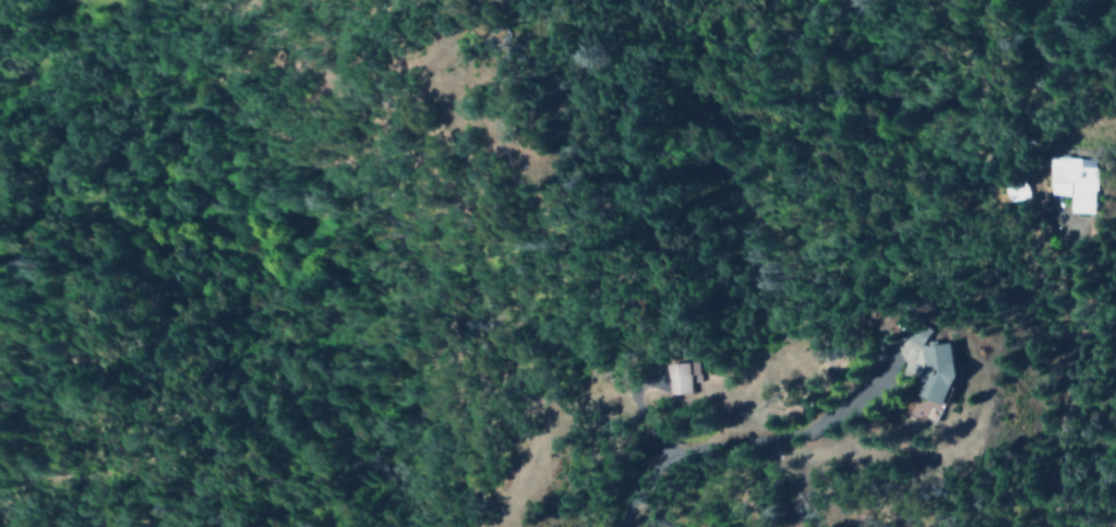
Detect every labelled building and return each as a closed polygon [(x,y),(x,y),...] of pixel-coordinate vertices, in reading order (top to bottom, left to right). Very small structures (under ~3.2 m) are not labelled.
[(1041,196),(1062,196),(1061,213),(1087,214),(1089,159),(1043,158),(1041,196)] [(922,346),(894,350),(902,404),(930,400),(922,346)] [(645,398),(668,397),(667,386),(676,385),(675,365),(643,367),(645,398)]
